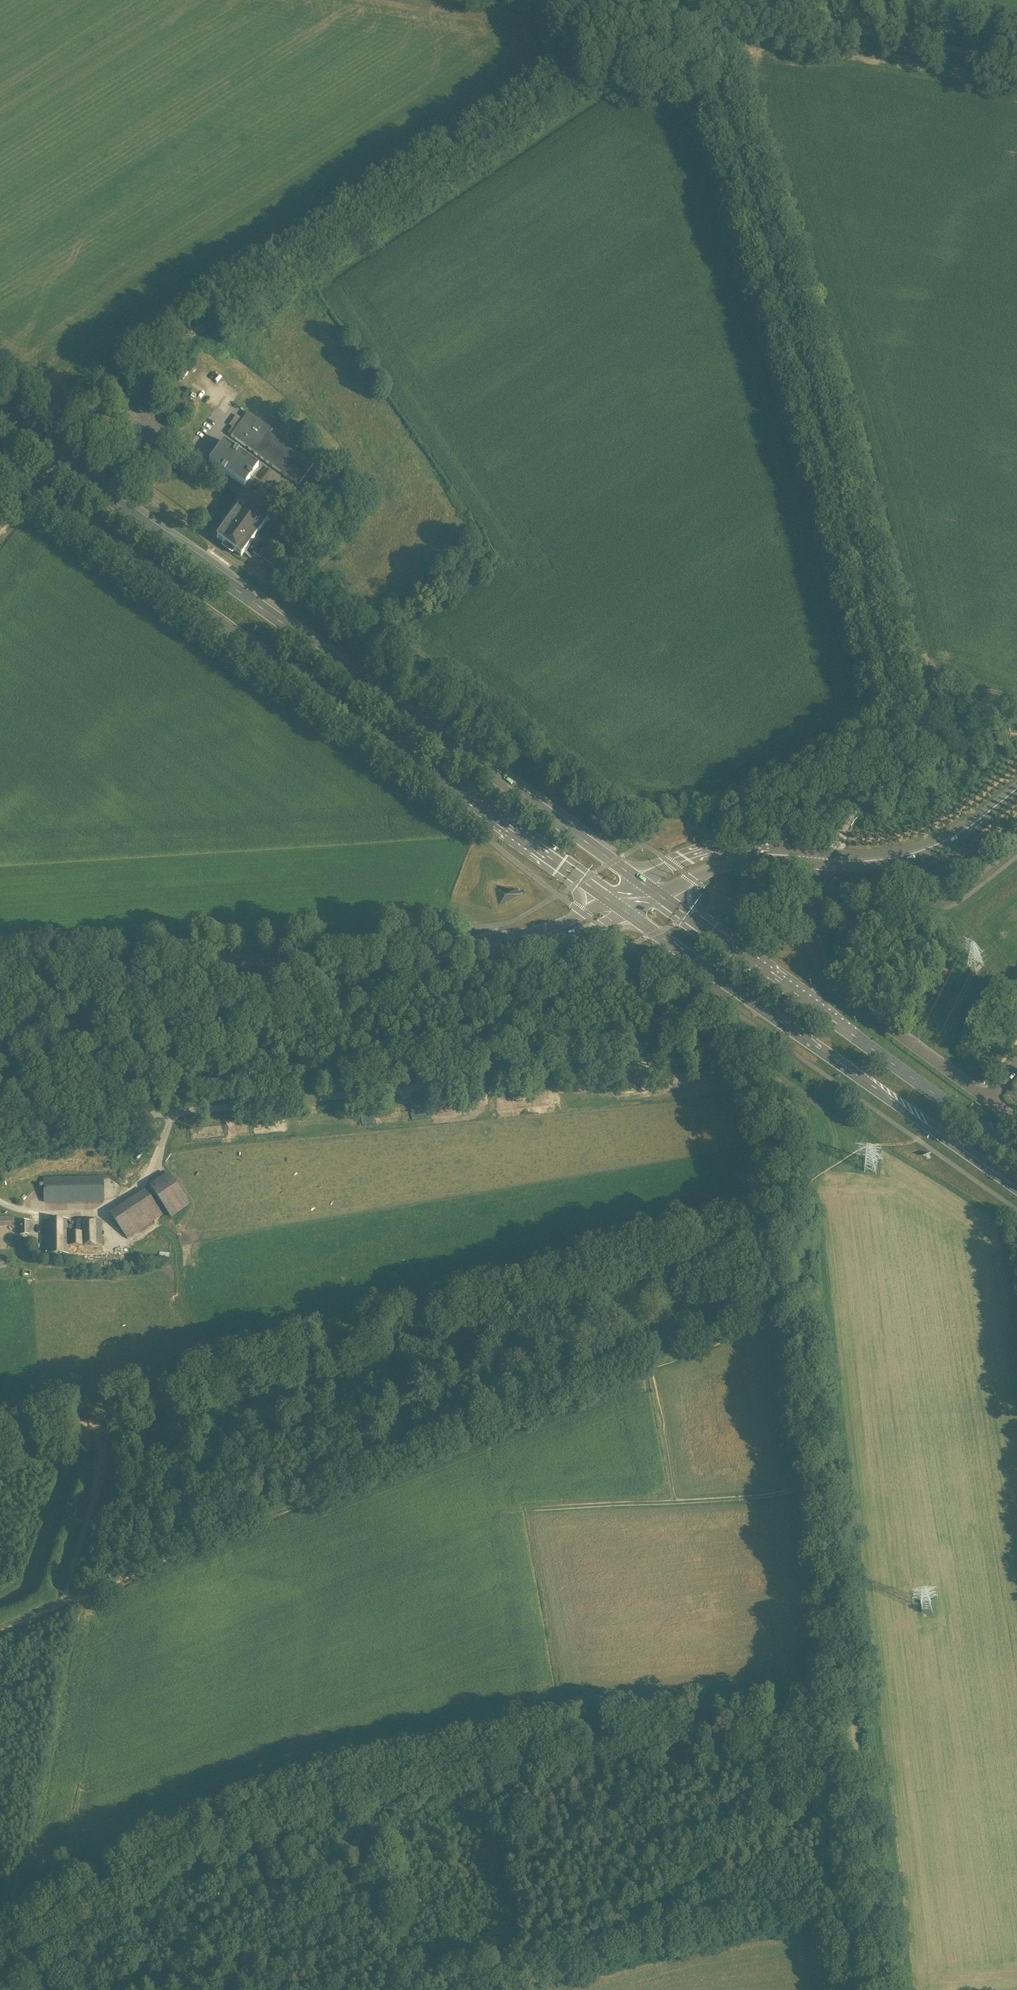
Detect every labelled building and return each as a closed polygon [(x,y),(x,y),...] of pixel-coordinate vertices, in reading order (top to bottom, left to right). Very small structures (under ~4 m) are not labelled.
[(183,380),(188,373),(183,369),(178,376),(183,380)] [(236,416),(229,425),(232,427),(230,431),(231,432),(229,435),(253,452),(255,453),(298,485),(313,464),(270,433),(272,430),(248,412),(242,420),(236,416)] [(208,461),(244,487),(259,466),(222,440),(208,461)] [(268,519),(243,501),(217,538),(241,556),(249,546),(254,550),(253,552),(260,558),(271,542),(264,536),(257,546),(251,542),(268,519)] [(267,554),(263,558),(273,565),(276,561),(267,554)] [(496,888),(497,900),(522,898),(521,885),(496,888)] [(171,1217),(180,1211),(190,1204),(168,1172),(149,1186),(171,1217)] [(104,1176),(54,1177),(44,1177),(44,1202),(104,1201),(104,1176)] [(163,1214),(148,1194),(145,1189),(110,1214),(128,1239),(163,1214)] [(13,1226),(13,1215),(0,1216),(0,1227),(13,1226)] [(77,1232),(68,1232),(68,1246),(102,1245),(102,1219),(77,1220),(77,1232)] [(68,1232),(68,1220),(45,1220),(45,1253),(68,1253),(68,1246),(68,1232)] [(33,1231),(33,1225),(29,1225),(29,1221),(20,1221),(20,1234),(29,1234),(29,1231),(33,1231)]
